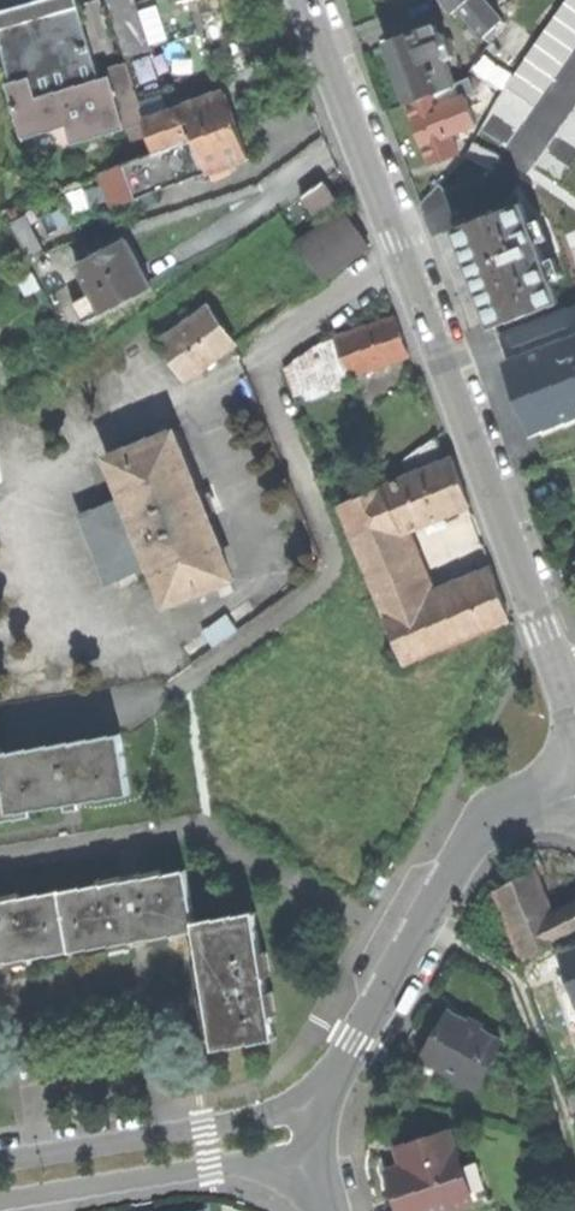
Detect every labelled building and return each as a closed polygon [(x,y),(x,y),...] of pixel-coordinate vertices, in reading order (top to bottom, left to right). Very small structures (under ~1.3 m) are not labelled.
[(131,56),(150,50),(134,0),(107,0),(125,58),(131,56)] [(466,0),(444,0),(453,10),(459,6),(466,0)] [(486,0),(466,0),(459,6),(482,35),(502,20),(486,0)] [(98,80),(96,75),(76,4),(55,10),(54,3),(43,6),(36,8),(37,12),(0,23),(0,35),(13,82),(28,78),(34,98),(98,80)] [(395,68),(407,100),(453,83),(444,58),(451,55),(443,33),(436,35),(433,26),(386,44),(395,68)] [(160,47),(150,50),(131,56),(140,84),(169,75),(160,47)] [(98,80),(112,131),(145,121),(144,119),(128,65),(96,75),(98,80)] [(14,105),(16,112),(23,136),(72,122),(77,139),(72,140),(72,142),(112,131),(98,80),(34,98),(28,78),(13,82),(8,84),(14,105)] [(466,79),(453,83),(459,98),(464,97),(471,94),(466,79)] [(474,124),(464,97),(459,98),(453,83),(407,100),(419,134),(429,162),(456,152),(449,133),(474,124)] [(184,105),(196,138),(237,124),(230,104),(225,90),(184,105)] [(155,153),(196,138),(184,105),(144,119),(145,121),(155,153)] [(196,138),(201,153),(208,172),(249,157),(243,142),(237,124),(196,138)] [(156,190),(197,176),(190,157),(201,153),(196,138),(155,153),(144,157),(156,190)] [(197,176),(208,172),(201,153),(190,157),(197,176)] [(113,205),(156,190),(144,157),(100,173),(113,205)] [(303,186),(320,210),(341,194),(324,171),(303,186)] [(301,235),(328,272),(372,240),(346,203),(301,235)] [(493,325),(557,301),(550,283),(552,282),(529,221),(527,222),(520,203),(456,227),(474,276),(493,325)] [(92,295),(100,311),(149,286),(136,262),(124,239),(76,264),(92,295)] [(101,313),(100,311),(92,295),(84,299),(93,317),(101,313)] [(209,358),(221,350),(239,337),(213,300),(164,334),(191,371),(209,358)] [(335,339),(347,376),(408,355),(401,334),(395,318),(335,339)] [(502,345),(528,417),(574,402),(574,403),(574,319),(502,345)] [(96,345),(104,356),(123,342),(115,331),(96,345)] [(294,362),(308,398),(350,383),(347,376),(335,339),(314,349),(294,362)] [(223,353),(221,350),(209,358),(211,361),(223,353)] [(297,402),(308,398),(294,362),(283,369),(297,402)] [(225,575),(236,571),(238,570),(213,506),(217,504),(214,496),(210,488),(206,489),(180,424),(116,450),(132,491),(157,553),(174,595),(225,575)] [(408,478),(446,462),(436,437),(402,461),(408,478)] [(453,460),(446,462),(408,478),(382,488),(402,533),(468,506),(453,460)] [(402,533),(382,488),(340,506),(385,617),(429,600),(413,561),(402,533)] [(139,560),(157,553),(132,491),(91,507),(116,570),(130,564),(131,566),(140,562),(139,560)] [(492,575),(429,600),(385,617),(404,662),(508,620),(492,575)] [(37,801),(83,794),(138,785),(129,726),(8,745),(8,741),(5,741),(15,805),(37,801)] [(37,801),(15,805),(5,741),(0,742),(0,815),(2,815),(38,809),(37,801)] [(532,875),(533,877),(543,873),(531,851),(515,860),(506,868),(515,883),(532,875)] [(71,881),(81,940),(118,934),(183,924),(206,920),(205,911),(196,861),(173,864),(111,875),(71,881)] [(552,923),(533,877),(532,875),(515,883),(494,893),(520,964),(558,938),(552,923)] [(38,948),(42,947),(81,940),(71,881),(10,891),(0,893),(0,954),(38,948)] [(284,1028),(281,1006),(270,942),(264,905),(266,905),(266,901),(205,911),(206,920),(211,952),(222,1015),(225,1038),(284,1028)] [(574,930),(574,905),(552,923),(558,938),(574,930)] [(185,930),(183,924),(118,934),(119,941),(141,937),(185,930)] [(75,952),(88,950),(120,945),(119,941),(118,934),(81,940),(42,947),(44,957),(75,952)] [(38,948),(0,954),(0,961),(22,957),(39,955),(38,948)] [(90,962),(88,950),(75,952),(77,964),(90,962)] [(561,955),(571,985),(574,998),(574,950),(561,955)] [(216,1016),(222,1015),(211,952),(206,953),(210,981),(216,1016)] [(540,975),(558,969),(554,957),(536,963),(540,975)] [(571,985),(559,989),(572,1030),(574,1029),(574,998),(571,985)] [(420,1067),(421,1068),(444,1081),(472,1097),(498,1051),(446,1021),(429,1051),(420,1067)] [(465,1199),(458,1177),(446,1139),(395,1156),(400,1173),(406,1192),(412,1210),(459,1210),(468,1208),(465,1199)] [(390,1197),(406,1192),(400,1173),(384,1178),(390,1197)] [(458,1177),(465,1199),(478,1195),(471,1173),(458,1177)] [(406,1192),(390,1197),(395,1210),(412,1210),(406,1192)]
